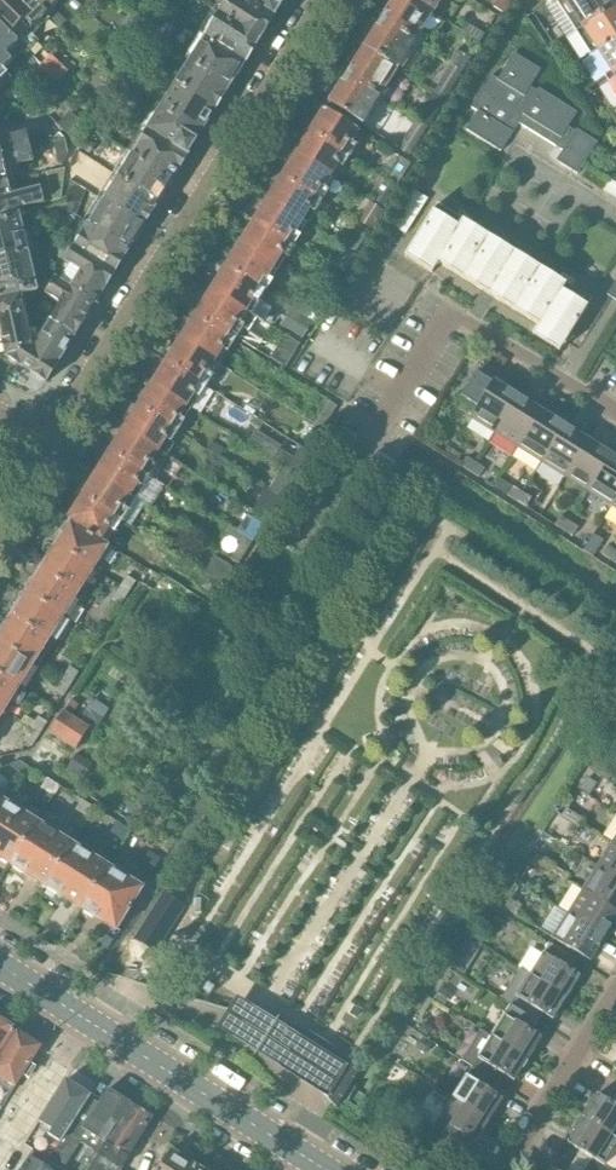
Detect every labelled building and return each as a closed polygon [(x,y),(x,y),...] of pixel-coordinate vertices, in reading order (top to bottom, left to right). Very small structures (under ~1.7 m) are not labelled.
[(29,53),(40,41),(35,36),(52,18),(33,0),(2,0),(0,2),(0,26),(24,49),(29,53)] [(52,18),(59,25),(67,17),(56,6),(61,0),(33,0),(52,18)] [(276,16),(250,0),(227,0),(219,13),(261,39),(276,16)] [(276,16),(275,15),(285,0),(250,0),(276,16)] [(383,18),(417,40),(434,14),(411,0),(394,0),(383,18)] [(434,14),(442,0),(411,0),(434,14)] [(515,0),(498,0),(494,7),(506,14),(515,0)] [(577,32),(615,7),(615,0),(556,0),(577,32)] [(591,54),(615,38),(615,7),(577,32),(591,54)] [(127,22),(142,36),(152,25),(137,11),(127,22)] [(247,62),(261,39),(219,13),(204,36),(247,62)] [(383,18),(364,48),(399,69),(417,40),(383,18)] [(463,32),(481,43),(487,34),(468,23),(463,32)] [(24,49),(0,26),(0,67),(3,70),(24,49)] [(157,26),(151,35),(162,42),(168,33),(157,26)] [(204,36),(190,60),(231,86),(246,63),(247,62),(204,36)] [(606,78),(615,71),(615,38),(591,54),(606,78)] [(150,65),(162,48),(152,42),(140,59),(150,65)] [(381,97),(399,69),(364,48),(347,76),(381,97)] [(472,58),(458,49),(451,61),(465,70),(472,58)] [(472,106),(478,110),(466,129),(502,151),(520,123),(556,146),(550,156),(578,174),(598,142),(577,129),(576,130),(569,125),(578,112),(539,87),(537,90),(531,85),(541,69),(515,52),(498,78),(492,74),(472,106)] [(31,58),(57,84),(69,72),(52,54),(43,63),(35,55),(31,58)] [(217,109),(231,86),(190,60),(175,83),(217,109)] [(449,63),(451,64),(434,91),(446,99),(465,70),(451,61),(449,63)] [(3,70),(0,67),(0,82),(8,76),(3,70)] [(347,76),(329,104),(364,126),(381,97),(347,76)] [(202,132),(217,109),(175,83),(161,106),(202,132)] [(434,91),(417,119),(429,126),(446,99),(434,91)] [(30,96),(23,103),(22,108),(39,112),(44,108),(30,96)] [(146,129),(148,130),(189,156),(189,155),(188,154),(202,132),(161,106),(146,129)] [(39,116),(39,113),(39,112),(22,108),(19,121),(39,116)] [(325,110),(311,132),(350,156),(357,146),(351,142),(359,131),(325,110)] [(399,147),(411,155),(429,126),(417,119),(399,147)] [(87,156),(100,133),(91,128),(78,150),(87,156)] [(174,179),(189,156),(148,130),(133,153),(174,179)] [(31,147),(27,132),(0,139),(0,154),(31,147)] [(311,132),(297,154),(331,175),(337,165),(342,168),(350,156),(311,132)] [(65,140),(53,142),(58,164),(63,163),(68,154),(65,140)] [(9,182),(5,168),(34,161),(31,147),(0,154),(0,184),(9,182)] [(159,203),(174,179),(133,153),(118,177),(159,203)] [(297,154),(283,176),(322,201),(328,191),(323,188),(331,175),(297,154)] [(398,185),(411,164),(403,159),(390,180),(398,185)] [(63,198),(67,172),(48,176),(54,200),(63,198)] [(615,196),(615,174),(615,173),(604,189),(615,196)] [(283,176),(269,199),(302,220),(309,210),(315,213),(322,201),(283,176)] [(145,226),(159,203),(118,177),(104,200),(145,226)] [(78,216),(87,189),(70,179),(65,210),(78,216)] [(398,186),(386,179),(372,202),(384,209),(398,186)] [(0,184),(0,213),(45,202),(40,187),(12,194),(9,182),(0,184)] [(407,234),(429,199),(412,188),(390,223),(407,234)] [(269,199),(255,222),(294,246),(300,236),(295,232),(302,220),(269,199)] [(384,209),(372,202),(367,199),(354,219),(372,229),(384,209)] [(130,249),(145,226),(104,200),(89,223),(130,249)] [(559,279),(470,224),(474,218),(461,210),(457,216),(437,204),(405,256),(432,273),(439,263),(539,325),(532,335),(560,352),(592,299),(572,287),(576,281),(563,273),(559,279)] [(20,214),(0,219),(0,260),(29,253),(20,214)] [(255,222),(240,245),(273,266),(281,255),(286,258),(294,246),(255,222)] [(116,272),(130,249),(89,223),(75,247),(116,272)] [(336,243),(341,246),(355,255),(368,236),(358,230),(352,240),(342,233),(336,243)] [(240,245),(226,266),(266,291),(272,281),(266,278),(273,266),(240,245)] [(331,263),(345,272),(355,255),(341,246),(331,263)] [(96,304),(116,272),(75,247),(65,262),(81,272),(71,288),(96,304)] [(29,253),(0,260),(0,300),(21,295),(38,291),(29,253)] [(226,266),(212,289),(246,310),(253,299),(258,303),(266,291),(226,266)] [(342,276),(329,268),(318,285),(331,293),(342,276)] [(76,336),(96,304),(71,288),(55,279),(46,294),(61,303),(51,320),(76,336)] [(607,294),(615,299),(615,280),(607,294)] [(195,317),(181,339),(214,360),(221,349),(227,352),(234,342),(235,339),(236,338),(258,351),(264,341),(250,333),(258,319),(245,311),(246,310),(212,289),(197,313),(195,317)] [(317,303),(300,293),(291,307),(308,318),(317,303)] [(21,295),(0,300),(0,331),(6,357),(9,359),(10,362),(14,365),(18,364),(21,366),(21,365),(22,366),(34,347),(21,295)] [(47,382),(76,336),(51,320),(36,344),(34,347),(22,366),(33,372),(33,373),(47,382)] [(286,369),(302,344),(286,334),(270,359),(286,369)] [(181,339),(167,362),(206,386),(213,375),(207,372),(214,360),(181,339)] [(167,362),(152,385),(186,406),(193,394),(199,398),(206,386),(167,362)] [(495,433),(518,396),(494,380),(493,382),(476,372),(461,396),(478,406),(471,417),(495,433)] [(152,385),(139,406),(178,431),(184,421),(179,417),(186,406),(152,385)] [(495,433),(518,447),(542,410),(518,396),(495,433)] [(324,428),(338,406),(330,401),(316,423),(324,428)] [(139,406),(124,429),(166,456),(174,444),(171,443),(178,431),(139,406)] [(565,425),(542,410),(518,447),(542,462),(565,425)] [(588,440),(565,425),(542,462),(565,477),(588,440)] [(124,429),(111,451),(150,476),(156,466),(159,468),(166,456),(124,429)] [(565,477),(589,491),(612,454),(588,440),(565,477)] [(111,451),(96,475),(130,495),(137,484),(143,488),(150,476),(111,451)] [(307,456),(298,451),(287,469),(296,474),(307,456)] [(612,454),(589,491),(612,506),(615,499),(615,457),(612,454)] [(471,472),(476,463),(468,457),(462,466),(471,472)] [(476,463),(471,472),(480,477),(485,468),(476,463)] [(287,469),(273,491),(282,496),(296,474),(287,469)] [(96,475),(82,496),(122,521),(128,511),(122,507),(130,495),(96,475)] [(518,501),(523,492),(515,486),(509,495),(518,501)] [(254,510),(268,519),(282,496),(273,491),(268,487),(254,510)] [(523,492),(518,501),(527,506),(532,497),(523,492)] [(82,496),(67,520),(101,541),(108,529),(114,533),(122,521),(82,496)] [(238,532),(245,536),(254,541),(264,524),(248,514),(238,532)] [(565,530),(570,521),(562,516),(556,525),(565,530)] [(26,593),(63,617),(108,546),(101,541),(67,520),(61,529),(63,534),(34,579),(30,579),(26,585),(28,590),(26,593)] [(570,521),(565,530),(574,536),(579,527),(570,521)] [(595,533),(584,550),(595,557),(605,539),(595,533)] [(235,553),(243,559),(254,541),(245,536),(235,553)] [(615,552),(615,550),(608,545),(603,554),(612,559),(615,552)] [(236,569),(216,556),(205,572),(225,586),(236,569)] [(121,606),(137,581),(128,575),(112,600),(121,606)] [(63,617),(26,593),(21,594),(16,601),(18,605),(0,634),(0,675),(19,688),(63,617)] [(260,596),(253,607),(268,616),(275,605),(260,596)] [(64,697),(80,672),(71,666),(55,691),(64,697)] [(19,688),(0,675),(0,718),(19,688)] [(67,708),(97,729),(110,708),(94,698),(87,709),(72,700),(67,708)] [(63,711),(50,731),(76,748),(89,727),(63,711)] [(33,748),(49,722),(39,716),(23,742),(33,748)] [(75,753),(67,766),(84,776),(92,764),(75,753)] [(599,776),(605,767),(596,761),(590,770),(599,776)] [(605,767),(599,776),(608,781),(613,772),(605,767)] [(0,802),(0,856),(11,863),(37,822),(19,810),(2,800),(0,802)] [(570,823),(575,814),(567,808),(561,817),(570,823)] [(575,814),(570,823),(578,828),(584,819),(575,814)] [(116,834),(104,852),(112,857),(131,829),(117,820),(110,830),(116,834)] [(37,822),(11,863),(13,864),(12,868),(20,873),(24,871),(28,874),(35,878),(46,885),(72,844),(54,833),(37,822)] [(612,843),(598,866),(615,878),(615,845),(612,843)] [(72,844),(46,885),(48,886),(48,890),(57,895),(60,894),(64,896),(71,901),(81,907),(107,866),(90,855),(72,844)] [(540,870),(546,861),(537,855),(532,864),(540,870)] [(546,861),(540,870),(549,875),(555,866),(546,861)] [(107,866),(81,907),(84,909),(84,913),(92,918),(96,916),(100,918),(106,922),(118,930),(144,888),(125,877),(107,866)] [(583,890),(615,911),(615,878),(598,866),(583,890)] [(615,919),(615,911),(583,890),(568,913),(605,936),(615,919)] [(154,953),(170,927),(183,906),(164,894),(134,940),(154,953)] [(505,907),(514,913),(519,904),(510,898),(505,907)] [(605,936),(568,913),(553,938),(590,961),(605,936)] [(530,974),(567,998),(581,976),(570,969),(577,959),(550,943),(530,974)] [(502,1000),(511,1005),(537,1022),(543,1013),(553,1019),(567,998),(530,974),(521,969),(502,1000)] [(511,1005),(491,1036),(528,1059),(542,1037),(532,1031),(537,1022),(511,1005)] [(336,1107),(340,1101),(359,1071),(349,1065),(350,1062),(343,1055),(336,1049),(329,1043),(321,1038),(313,1033),(305,1029),(296,1025),(287,1022),(285,1024),(269,1015),(268,1016),(284,1026),(276,1038),(264,1024),(262,1025),(336,1107)] [(15,1029),(0,1020),(0,1054),(15,1029)] [(31,1062),(41,1046),(15,1029),(0,1054),(0,1086),(11,1093),(31,1062)] [(491,1036),(472,1067),(499,1083),(504,1075),(515,1081),(528,1059),(491,1036)] [(472,1067),(453,1097),(490,1121),(504,1099),(493,1092),(499,1083),(472,1067)] [(90,1096),(65,1080),(39,1121),(51,1128),(48,1132),(62,1141),(68,1132),(90,1096)] [(109,1089),(78,1138),(68,1132),(62,1141),(49,1162),(62,1169),(64,1169),(80,1144),(93,1153),(89,1160),(93,1162),(94,1163),(132,1103),(109,1089)] [(598,1093),(591,1105),(589,1103),(581,1116),(615,1139),(615,1105),(598,1093)] [(490,1121),(453,1097),(433,1129),(431,1133),(431,1137),(431,1142),(433,1145),(435,1148),(438,1151),(442,1153),(446,1153),(450,1153),(454,1152),(457,1149),(460,1146),(466,1136),(476,1142),(490,1121)] [(132,1103),(94,1163),(93,1162),(88,1169),(121,1169),(123,1167),(155,1117),(132,1103)] [(581,1116),(572,1130),(575,1131),(568,1142),(592,1158),(585,1169),(613,1169),(605,1165),(615,1147),(615,1139),(581,1116)] [(158,1169),(195,1169),(197,1167),(171,1150),(158,1169)] [(20,1169),(50,1169),(28,1156),(20,1169)]
